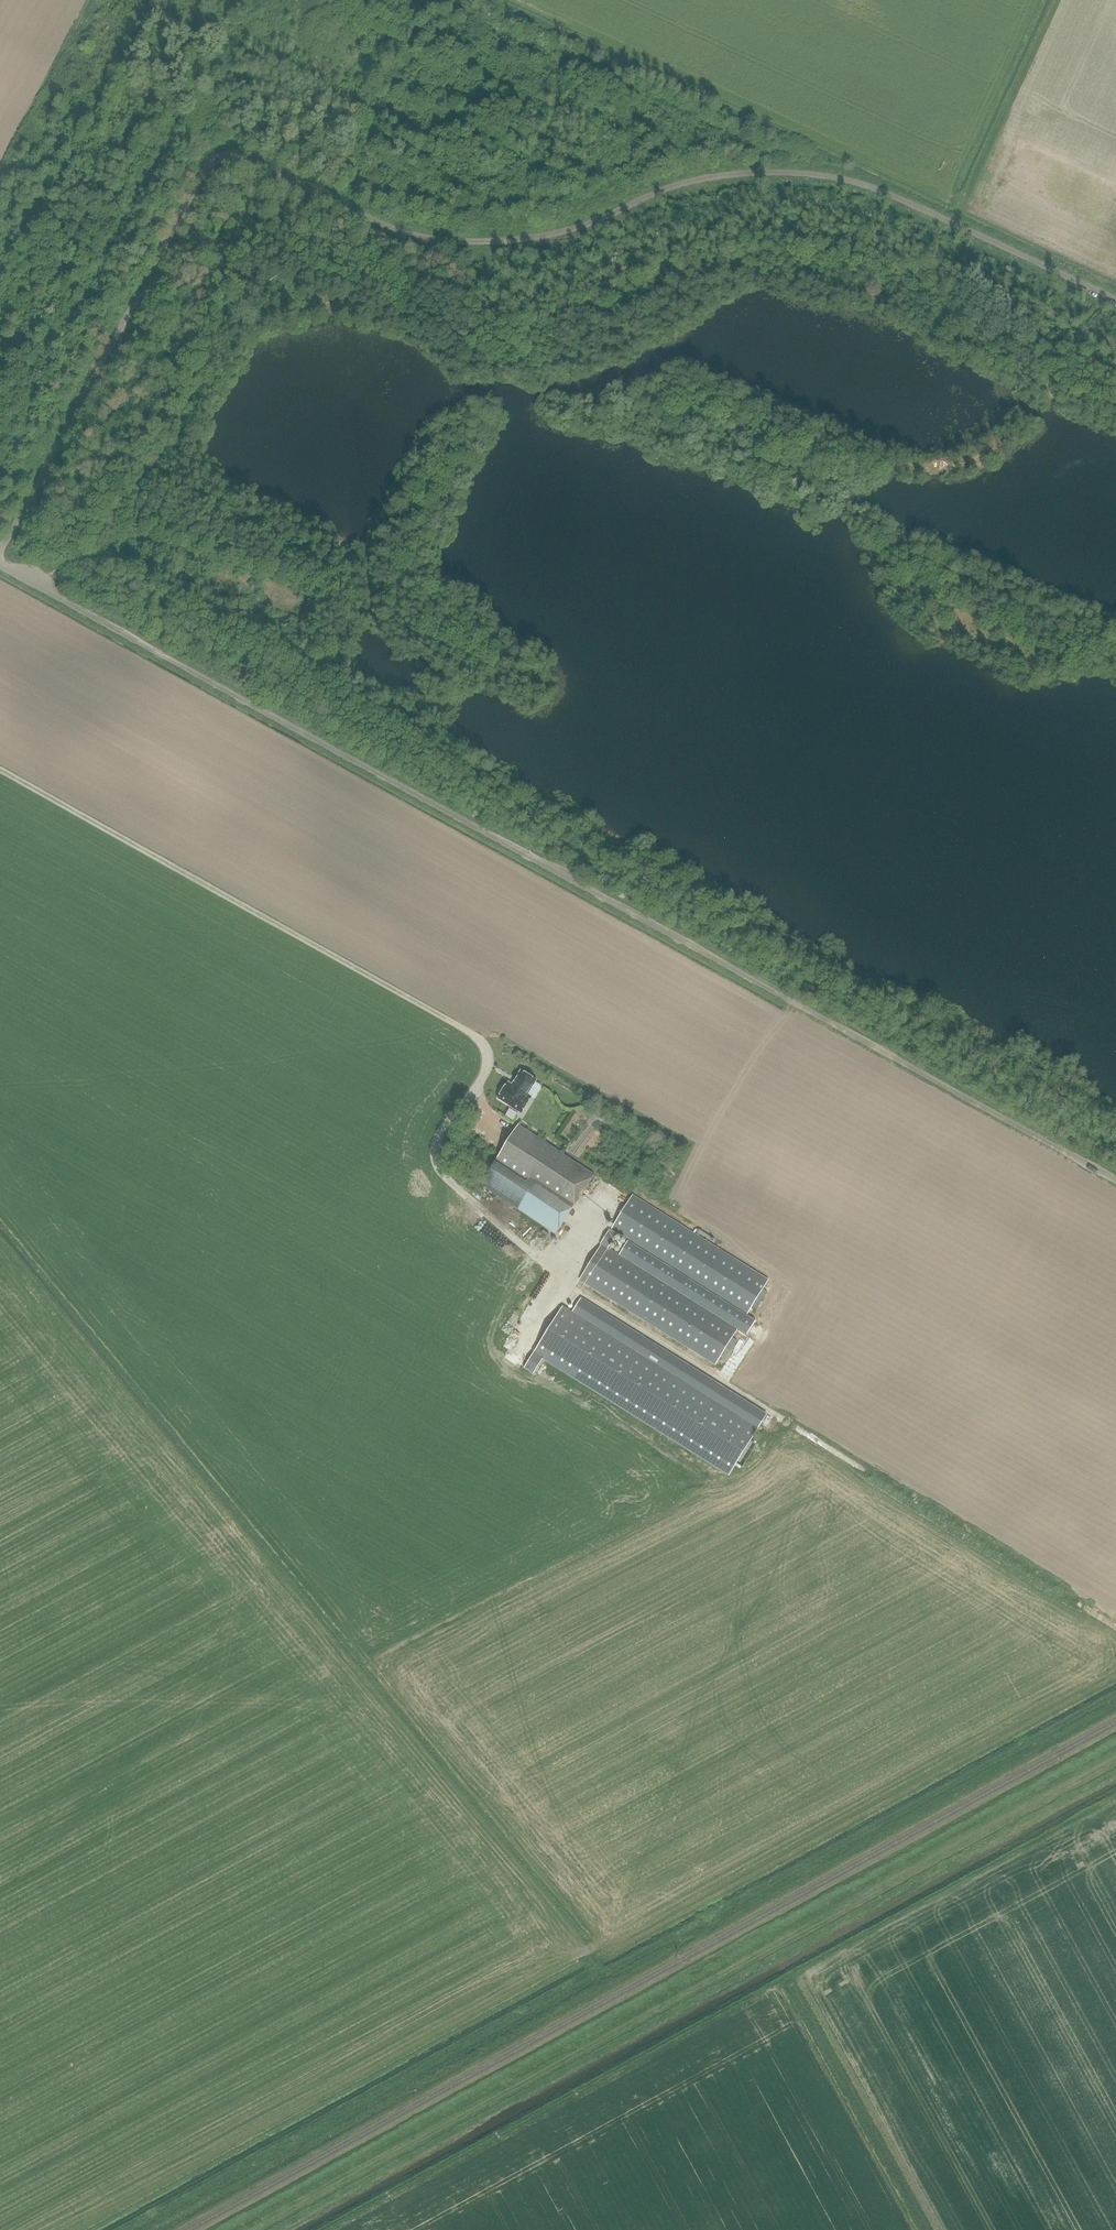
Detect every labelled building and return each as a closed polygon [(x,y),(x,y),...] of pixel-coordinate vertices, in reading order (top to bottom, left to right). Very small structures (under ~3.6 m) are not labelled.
[(498,1099),(521,1113),(531,1097),(527,1095),(536,1080),(521,1071),(512,1085),(508,1082),(505,1087),(502,1087),(500,1092),(500,1095),(498,1099)] [(556,1235),(595,1172),(520,1125),(481,1188),(556,1235)] [(633,1195),(580,1280),(715,1365),(721,1356),(732,1338),(738,1330),(619,1255),(610,1249),(608,1248),(617,1234),(621,1236),(628,1241),(747,1316),(752,1308),(763,1290),(769,1281),(633,1195)] [(628,1241),(619,1255),(738,1330),(747,1335),(755,1321),(747,1316),(628,1241)] [(581,1298),(572,1312),(758,1429),(767,1415),(581,1298)] [(563,1306),(524,1368),(533,1374),(534,1372),(542,1359),(729,1476),(758,1429),(572,1312),(563,1306)]
